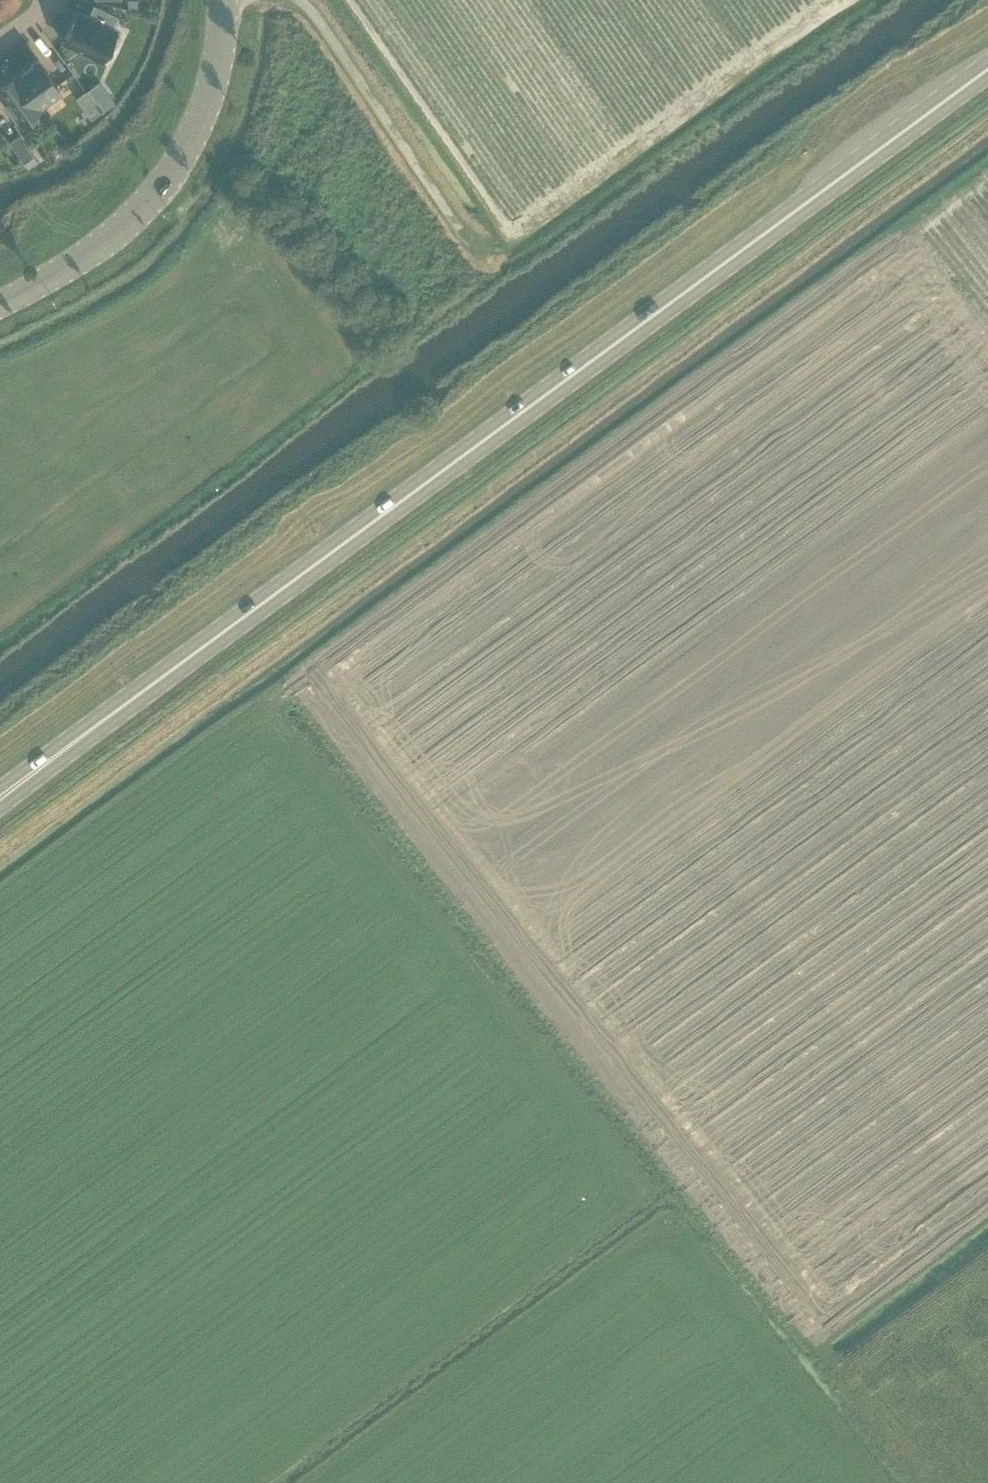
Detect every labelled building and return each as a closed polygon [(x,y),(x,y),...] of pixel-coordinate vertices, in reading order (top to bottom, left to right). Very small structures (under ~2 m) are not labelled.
[(130,8),(140,8),(140,0),(130,0),(130,8)] [(73,19),(63,40),(102,59),(116,30),(111,27),(117,16),(94,5),(89,16),(77,10),(75,14),(77,14),(74,19),(73,19)] [(38,58),(18,72),(41,105),(61,91),(38,58)] [(0,84),(0,96),(18,121),(16,123),(23,133),(34,125),(28,116),(42,106),(41,105),(18,72),(18,71),(0,84)] [(104,89),(91,98),(100,111),(114,102),(104,89)] [(91,118),(100,111),(91,98),(86,90),(76,97),(91,118)] [(24,162),(34,155),(19,134),(9,141),(24,162)] [(34,155),(25,162),(29,167),(38,161),(34,155)]
